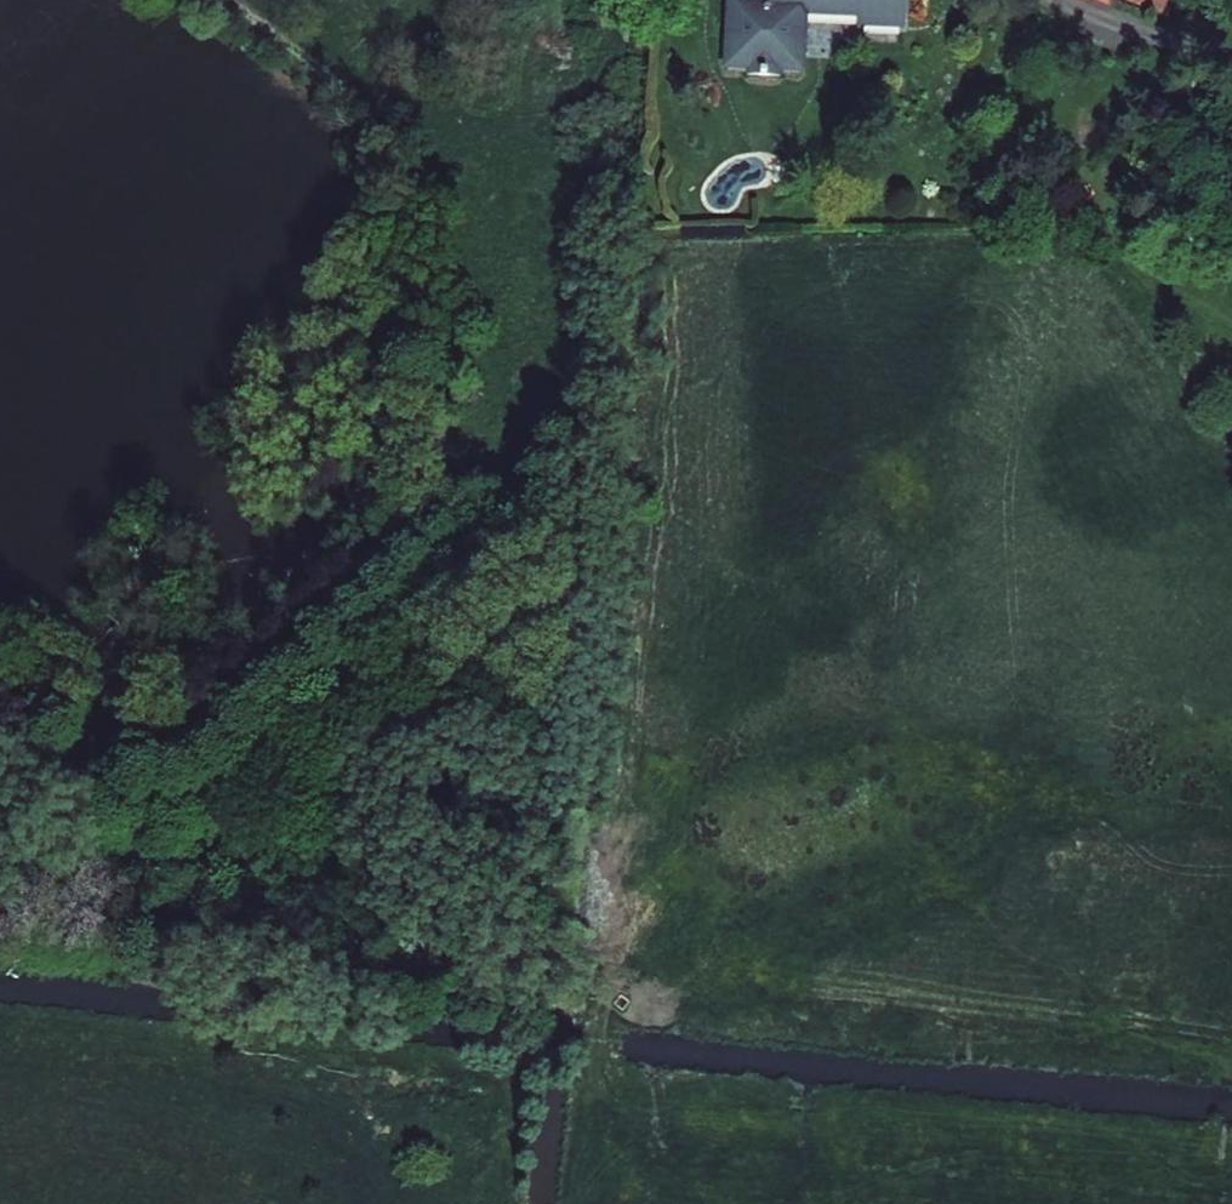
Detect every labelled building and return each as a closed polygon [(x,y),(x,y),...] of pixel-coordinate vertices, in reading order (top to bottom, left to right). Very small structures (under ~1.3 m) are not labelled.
[(717,63),(793,64),(793,23),(829,28),(828,7),(889,10),(889,0),(754,0),(753,11),(717,11),(717,63)] [(1166,13),(1171,0),(1133,0),(1166,13)]
